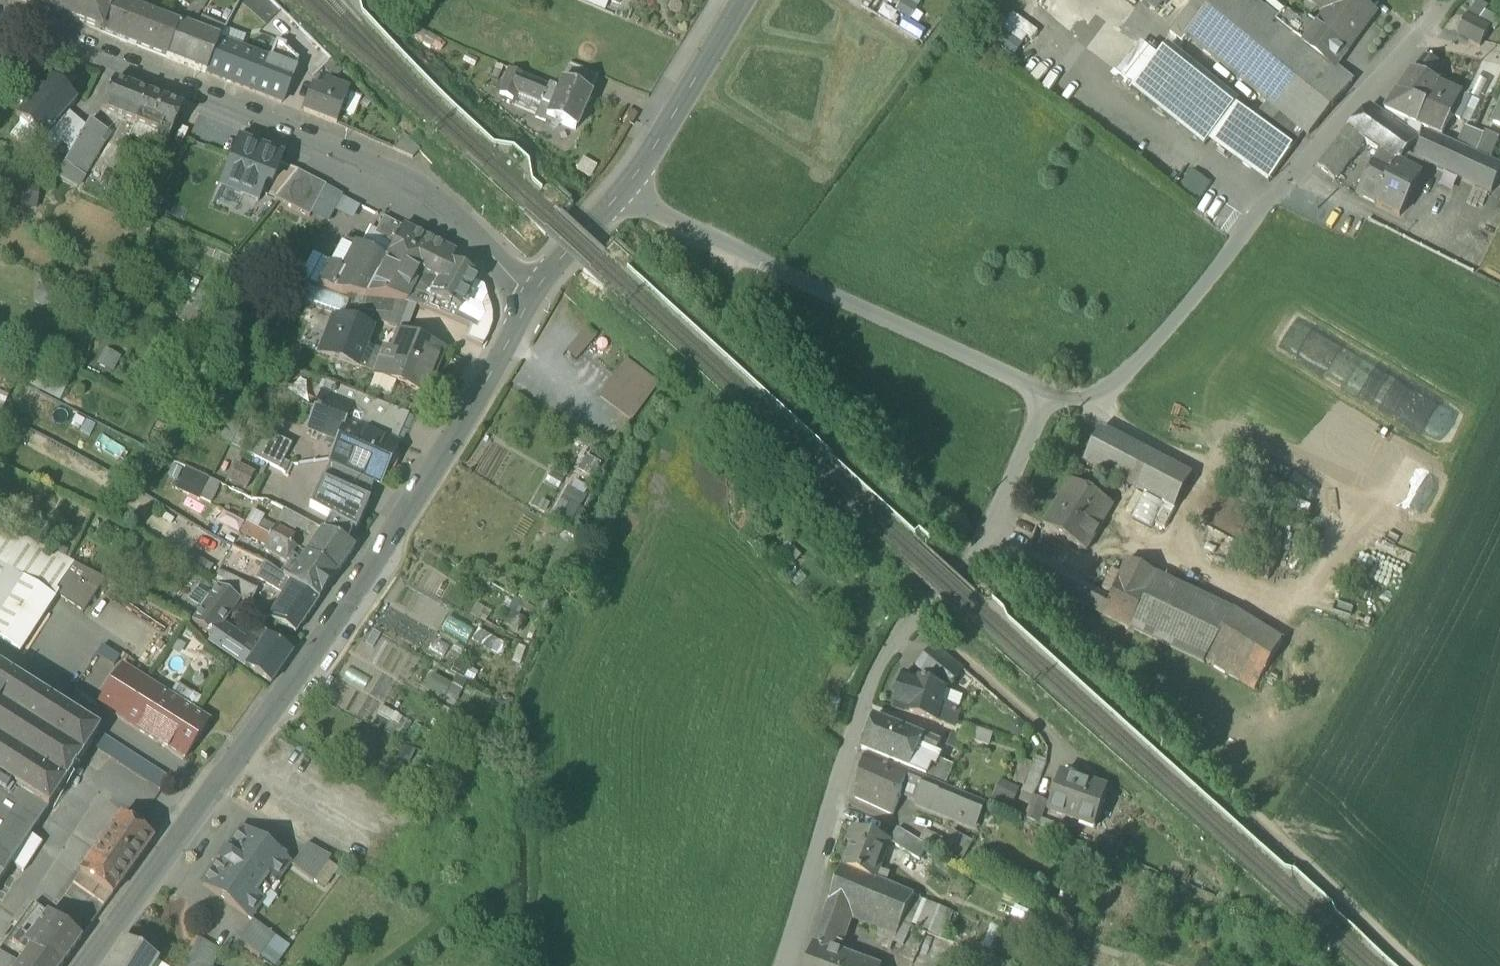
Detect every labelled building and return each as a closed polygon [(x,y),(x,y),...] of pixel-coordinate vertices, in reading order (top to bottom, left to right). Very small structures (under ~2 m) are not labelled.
[(100,31),(113,0),(112,0),(21,0),(100,31)] [(100,31),(167,58),(179,26),(113,0),(100,31)] [(187,15),(195,21),(208,0),(198,0),(187,15)] [(608,0),(583,0),(582,2),(605,12),(610,1),(608,0)] [(1187,37),(1216,0),(1198,0),(1171,34),(1182,43),(1187,37)] [(1187,37),(1268,102),(1305,132),(1310,135),(1353,83),(1333,67),(1303,43),(1312,33),(1286,13),(1278,23),(1249,0),(1216,0),(1187,37)] [(1327,15),(1333,7),(1324,0),(1309,0),(1308,1),(1327,15)] [(1347,49),(1364,27),(1366,28),(1377,14),(1358,0),(1324,0),(1333,7),(1327,15),(1318,28),(1347,49)] [(1479,21),(1486,11),(1489,6),(1481,0),(1478,0),(1467,16),(1468,17),(1469,16),(1479,21)] [(899,11),(913,18),(918,8),(905,1),(899,11)] [(1481,47),(1491,28),(1479,21),(1469,16),(1468,17),(1467,16),(1458,11),(1453,21),(1463,27),(1459,35),(1481,47)] [(1491,28),(1496,31),(1499,24),(1499,20),(1486,11),(1479,21),(1491,28)] [(218,42),(218,41),(225,29),(202,17),(195,32),(218,42)] [(195,32),(179,26),(167,58),(205,73),(218,42),(195,32)] [(1303,43),(1333,67),(1347,49),(1318,28),(1313,34),(1312,33),(1303,43)] [(225,29),(218,41),(240,51),(246,37),(225,29)] [(218,41),(218,42),(205,73),(256,94),(269,62),(240,51),(218,41)] [(256,94),(281,104),(294,72),(294,73),(295,72),(293,71),(296,63),(293,60),(283,50),(284,47),(276,44),(270,62),(269,62),(256,94)] [(1205,147),(1210,140),(1269,183),(1292,150),(1253,122),(1235,109),(1235,108),(1164,52),(1133,89),(1205,147)] [(1414,71),(1429,78),(1440,62),(1425,56),(1414,71)] [(562,81),(590,94),(598,75),(569,64),(562,81)] [(541,103),(550,108),(558,90),(510,70),(499,94),(513,100),(516,93),(541,103)] [(1414,71),(1398,93),(1427,106),(1428,106),(1438,84),(1439,83),(1429,78),(1414,71)] [(1487,82),(1477,77),(1469,94),(1479,99),(1487,82)] [(37,136),(43,141),(43,140),(50,133),(67,113),(77,101),(50,78),(41,88),(33,81),(17,100),(25,107),(16,117),(21,122),(19,125),(35,138),(37,136)] [(100,111),(134,125),(148,94),(114,80),(100,111)] [(554,122),(575,130),(590,94),(562,81),(561,81),(558,90),(550,108),(546,118),(554,122)] [(302,111),(336,124),(340,114),(348,94),(336,89),(337,87),(323,82),(319,92),(311,88),(302,111)] [(1428,106),(1452,117),(1463,95),(1438,84),(1428,106)] [(541,103),(516,93),(513,100),(511,103),(536,114),(541,103)] [(1418,126),(1427,106),(1398,93),(1386,112),(1412,123),(1418,126)] [(183,108),(148,94),(134,125),(159,135),(157,139),(167,143),(183,108)] [(361,98),(348,94),(340,114),(353,119),(361,98)] [(1474,100),(1463,95),(1452,117),(1463,121),(1474,100)] [(1474,100),(1463,121),(1470,125),(1481,103),(1474,100)] [(1268,102),(1253,122),(1292,150),(1305,132),(1268,102)] [(550,108),(541,103),(536,114),(533,120),(552,128),(554,122),(546,118),(550,108)] [(1443,136),(1452,117),(1428,106),(1427,106),(1418,126),(1422,128),(1428,131),(1443,136)] [(1365,143),(1383,156),(1384,154),(1401,162),(1406,155),(1419,140),(1406,131),(1371,107),(1353,127),(1349,132),(1365,143)] [(67,113),(50,133),(63,144),(62,145),(71,152),(84,131),(85,129),(67,113)] [(85,129),(84,131),(100,141),(106,131),(90,121),(85,129)] [(1406,131),(1419,140),(1422,128),(1418,126),(1412,123),(1406,131)] [(1457,147),(1476,155),(1480,145),(1484,136),(1466,128),(1457,147)] [(103,143),(100,141),(84,131),(71,152),(56,179),(77,188),(83,177),(83,176),(103,143)] [(1320,168),(1336,180),(1365,143),(1349,132),(1320,168)] [(55,153),(62,145),(63,144),(50,133),(43,140),(47,143),(46,145),(55,153)] [(1499,174),(1499,166),(1476,155),(1457,147),(1426,135),(1417,154),(1415,159),(1427,164),(1491,193),(1499,174)] [(1484,136),(1480,145),(1493,150),(1497,141),(1484,136)] [(258,202),(261,194),(265,183),(271,186),(280,164),(282,160),(237,142),(219,187),(258,202)] [(1493,150),(1480,145),(1476,155),(1499,166),(1499,153),(1493,150)] [(1399,165),(1401,162),(1384,154),(1383,156),(1383,157),(1379,156),(1358,196),(1376,205),(1398,164),(1399,165)] [(1401,162),(1399,165),(1421,175),(1427,164),(1415,159),(1411,157),(1406,155),(1401,162)] [(577,170),(591,179),(597,166),(583,159),(577,170)] [(298,172),(280,164),(271,186),(265,183),(261,194),(276,200),(298,172)] [(1421,175),(1399,165),(1398,164),(1376,205),(1400,217),(1421,175)] [(276,200),(309,217),(311,214),(326,186),(298,172),(276,200)] [(343,195),(326,186),(311,214),(328,223),(334,211),(342,197),(343,195)] [(360,207),(342,197),(334,211),(352,221),(360,207)] [(374,234),(393,244),(402,227),(383,217),(376,231),(374,234)] [(365,298),(405,302),(406,302),(411,292),(427,298),(430,299),(448,263),(450,264),(450,263),(455,254),(403,226),(402,227),(393,244),(385,260),(365,298)] [(374,234),(376,231),(368,227),(359,247),(385,260),(393,244),(374,234)] [(364,298),(365,298),(385,260),(359,247),(343,239),(318,286),(342,294),(364,297),(364,298)] [(448,263),(430,299),(460,311),(471,290),(473,290),(475,287),(474,285),(475,283),(478,278),(476,277),(476,276),(461,268),(460,268),(450,263),(450,264),(448,263)] [(206,278),(189,312),(207,321),(224,287),(206,278)] [(343,316),(349,299),(302,283),(297,300),(343,316)] [(427,298),(422,308),(470,328),(465,340),(482,348),(490,332),(492,326),(492,314),(491,308),(483,288),(475,283),(474,285),(475,287),(473,290),(471,290),(460,311),(430,299),(427,298)] [(416,305),(422,308),(427,298),(411,292),(406,302),(416,305)] [(376,320),(406,332),(416,305),(406,302),(405,302),(365,298),(360,309),(359,312),(378,314),(376,320)] [(343,317),(341,321),(354,326),(355,322),(343,317)] [(320,352),(357,366),(366,345),(372,328),(355,322),(354,326),(341,321),(334,318),(320,352)] [(576,360),(597,337),(587,328),(566,351),(576,360)] [(396,382),(425,393),(442,351),(400,334),(393,352),(385,349),(384,352),(375,373),(396,382)] [(375,373),(384,352),(366,345),(357,366),(375,373)] [(598,397),(632,423),(659,389),(627,358),(598,397)] [(396,382),(375,373),(369,388),(391,397),(396,382)] [(325,381),(321,392),(353,405),(346,421),(396,443),(409,415),(325,381)] [(319,431),(338,439),(339,440),(346,421),(353,405),(321,392),(314,409),(315,410),(311,420),(312,424),(320,427),(319,431)] [(330,461),(374,481),(381,484),(388,466),(394,453),(398,444),(396,443),(346,421),(339,440),(338,439),(330,461)] [(1085,463),(1140,492),(1175,510),(1193,475),(1103,429),(1085,463)] [(258,443),(252,456),(279,469),(291,444),(264,431),(258,443)] [(240,450),(252,456),(258,443),(247,437),(240,450)] [(401,455),(394,453),(388,466),(394,469),(399,457),(400,457),(401,455)] [(602,467),(587,460),(576,481),(591,489),(602,467)] [(236,461),(229,480),(251,488),(258,469),(236,461)] [(330,461),(322,479),(366,499),(374,481),(330,461)] [(199,497),(210,503),(220,483),(186,466),(175,488),(199,499),(199,497)] [(309,507),(330,517),(352,530),(356,531),(370,500),(366,499),(322,479),(309,507)] [(1043,525),(1086,552),(1100,530),(1114,507),(1070,480),(1058,501),(1043,525)] [(589,498),(567,486),(550,516),(572,528),(589,498)] [(537,495),(526,488),(517,503),(528,509),(537,495)] [(302,548),(307,552),(322,531),(283,509),(278,519),(296,528),(297,526),(311,534),(302,548)] [(252,510),(247,521),(257,528),(264,516),(252,510)] [(346,544),(352,530),(330,517),(322,531),(346,544)] [(241,531),(266,545),(271,535),(259,528),(257,528),(247,521),(241,531)] [(259,528),(271,535),(275,527),(262,521),(259,528)] [(0,525),(0,588),(16,561),(61,590),(58,595),(84,612),(105,579),(69,560),(55,553),(0,525)] [(276,525),(275,527),(271,535),(289,545),(290,543),(294,535),(276,525)] [(307,552),(306,554),(335,574),(353,548),(346,544),(322,531),(307,552)] [(550,540),(542,534),(528,555),(535,560),(550,540)] [(289,545),(271,535),(266,545),(263,549),(291,565),(291,564),(296,568),(306,554),(290,543),(289,545)] [(288,579),(290,580),(318,600),(335,574),(306,554),(296,568),(288,579)] [(1132,630),(1205,664),(1206,661),(1205,661),(1233,613),(1234,611),(1158,575),(1127,561),(1110,600),(1027,555),(1019,571),(1104,617),(1132,630)] [(58,595),(61,590),(16,561),(0,588),(0,641),(21,654),(58,595)] [(288,579),(283,575),(267,563),(259,577),(283,591),(290,580),(288,579)] [(288,579),(296,568),(291,564),(291,565),(283,575),(288,579)] [(240,599),(250,604),(257,591),(219,569),(212,581),(218,585),(240,599)] [(295,634),(318,600),(290,580),(283,591),(267,617),(295,634)] [(192,621),(213,636),(221,623),(222,623),(240,599),(218,585),(192,621)] [(1206,661),(1254,690),(1282,642),(1233,613),(1205,661),(1206,661)] [(246,666),(261,645),(247,635),(244,639),(241,638),(241,637),(222,623),(221,623),(213,636),(210,640),(246,666)] [(255,623),(247,635),(261,645),(267,636),(269,632),(255,623)] [(502,653),(507,639),(477,629),(472,643),(502,653)] [(291,653),(267,636),(261,645),(246,666),(271,683),(291,653)] [(944,675),(952,682),(962,671),(934,648),(918,667),(934,680),(939,682),(944,675)] [(99,706),(185,758),(209,719),(123,667),(99,706)] [(12,864),(30,836),(98,732),(0,668),(0,882),(12,864)] [(431,673),(424,689),(458,704),(465,688),(431,673)] [(896,708),(954,726),(958,712),(940,707),(945,691),(905,677),(896,708)] [(862,749),(911,770),(925,737),(875,717),(862,749)] [(964,739),(988,747),(992,734),(968,727),(964,739)] [(911,770),(926,776),(939,743),(925,737),(911,770)] [(100,755),(163,784),(169,770),(106,741),(100,755)] [(973,799),(910,772),(865,754),(854,798),(893,816),(903,793),(918,800),(917,804),(963,823),(973,799)] [(1048,813),(1094,831),(1108,794),(1061,777),(1048,813)] [(1015,804),(1021,788),(1002,781),(996,797),(1015,804)] [(973,799),(963,823),(977,829),(987,804),(973,799)] [(1025,820),(1039,826),(1047,805),(1033,799),(1025,820)] [(80,873),(112,896),(114,894),(154,839),(121,816),(80,873)] [(843,868),(876,881),(877,879),(891,844),(854,828),(848,844),(852,846),(843,868)] [(202,885),(248,918),(262,898),(256,894),(261,886),(268,891),(268,890),(262,885),(267,877),(274,882),(288,862),(242,829),(226,852),(225,851),(218,861),(219,862),(202,885)] [(921,840),(939,849),(943,840),(925,831),(921,840)] [(967,842),(952,833),(941,852),(957,860),(967,842)] [(900,846),(923,859),(929,847),(917,841),(906,835),(900,846)] [(41,843),(30,836),(12,864),(23,872),(41,843)] [(973,845),(967,842),(957,860),(962,864),(973,845)] [(292,866),(313,881),(331,857),(307,844),(292,866)] [(899,931),(910,908),(914,901),(915,898),(876,881),(843,868),(842,867),(829,903),(848,910),(888,927),(899,931)] [(73,883),(105,906),(112,896),(80,873),(73,883)] [(268,890),(274,882),(267,877),(262,885),(268,890)] [(262,898),(268,891),(261,886),(256,894),(262,898)] [(912,928),(941,939),(952,909),(925,899),(912,928)] [(82,939),(48,913),(47,914),(33,903),(0,950),(0,965),(62,965),(82,939)] [(815,944),(833,951),(848,910),(829,903),(815,944)] [(238,940),(259,956),(274,936),(252,920),(238,940)] [(889,952),(899,931),(888,927),(878,947),(889,952)] [(221,951),(199,938),(183,965),(213,965),(221,951)] [(158,962),(125,943),(123,941),(107,965),(155,965),(158,962)] [(848,957),(833,951),(815,944),(807,965),(845,965),(848,957)] [(848,957),(845,965),(874,965),(848,957)] [(980,957),(976,965),(1004,965),(980,957)]
